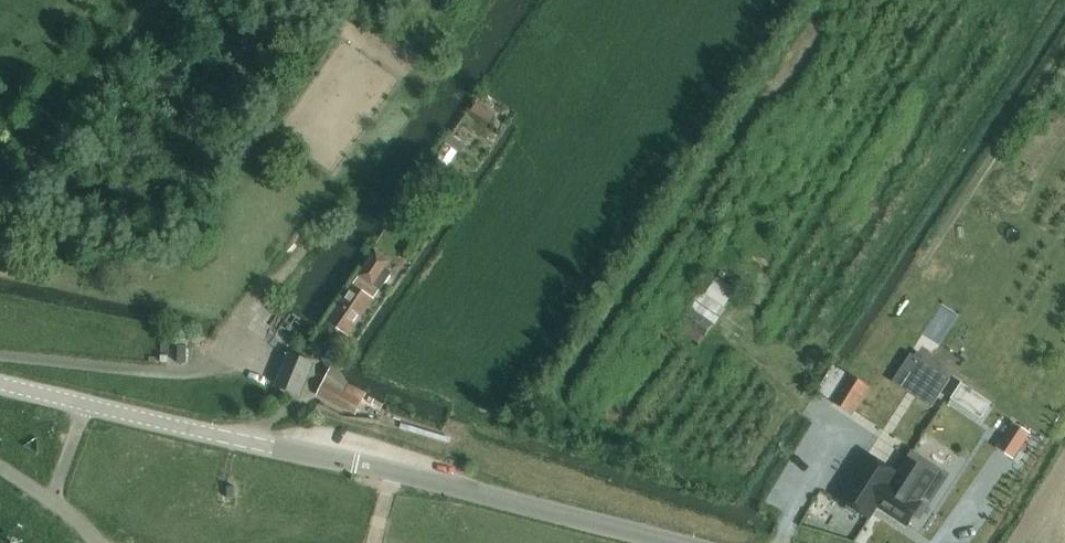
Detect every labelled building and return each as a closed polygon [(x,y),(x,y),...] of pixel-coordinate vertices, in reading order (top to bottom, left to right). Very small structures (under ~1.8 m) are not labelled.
[(309,15),(318,2),(315,0),(289,0),(309,15)] [(275,17),(295,31),(301,23),(281,9),(275,17)] [(475,113),(494,126),(499,118),(480,105),(475,113)] [(455,138),(450,145),(466,156),(471,149),(455,138)] [(328,322),(347,336),(391,274),(384,269),(389,262),(376,253),(328,322)] [(723,312),(735,293),(739,295),(745,286),(724,273),(719,279),(718,278),(704,299),(723,312)] [(717,324),(695,309),(680,330),(699,344),(703,339),(705,341),(717,324)] [(313,366),(288,357),(277,386),(303,395),(313,366)] [(912,357),(900,375),(937,399),(949,381),(912,357)] [(334,368),(319,396),(346,410),(347,409),(356,413),(363,399),(366,394),(348,385),(341,374),(339,371),(334,368)] [(870,389),(850,375),(832,403),(853,416),(870,389)] [(1014,424),(997,449),(1014,460),(1031,434),(1014,424)] [(898,475),(879,504),(880,505),(887,510),(885,512),(907,526),(917,511),(924,516),(949,476),(913,452),(898,475)] [(894,474),(864,454),(835,498),(843,503),(843,509),(852,515),(857,512),(866,518),(875,504),(874,503),(888,482),(889,482),(894,474)] [(227,488),(227,499),(235,499),(236,499),(236,488),(227,488)]
